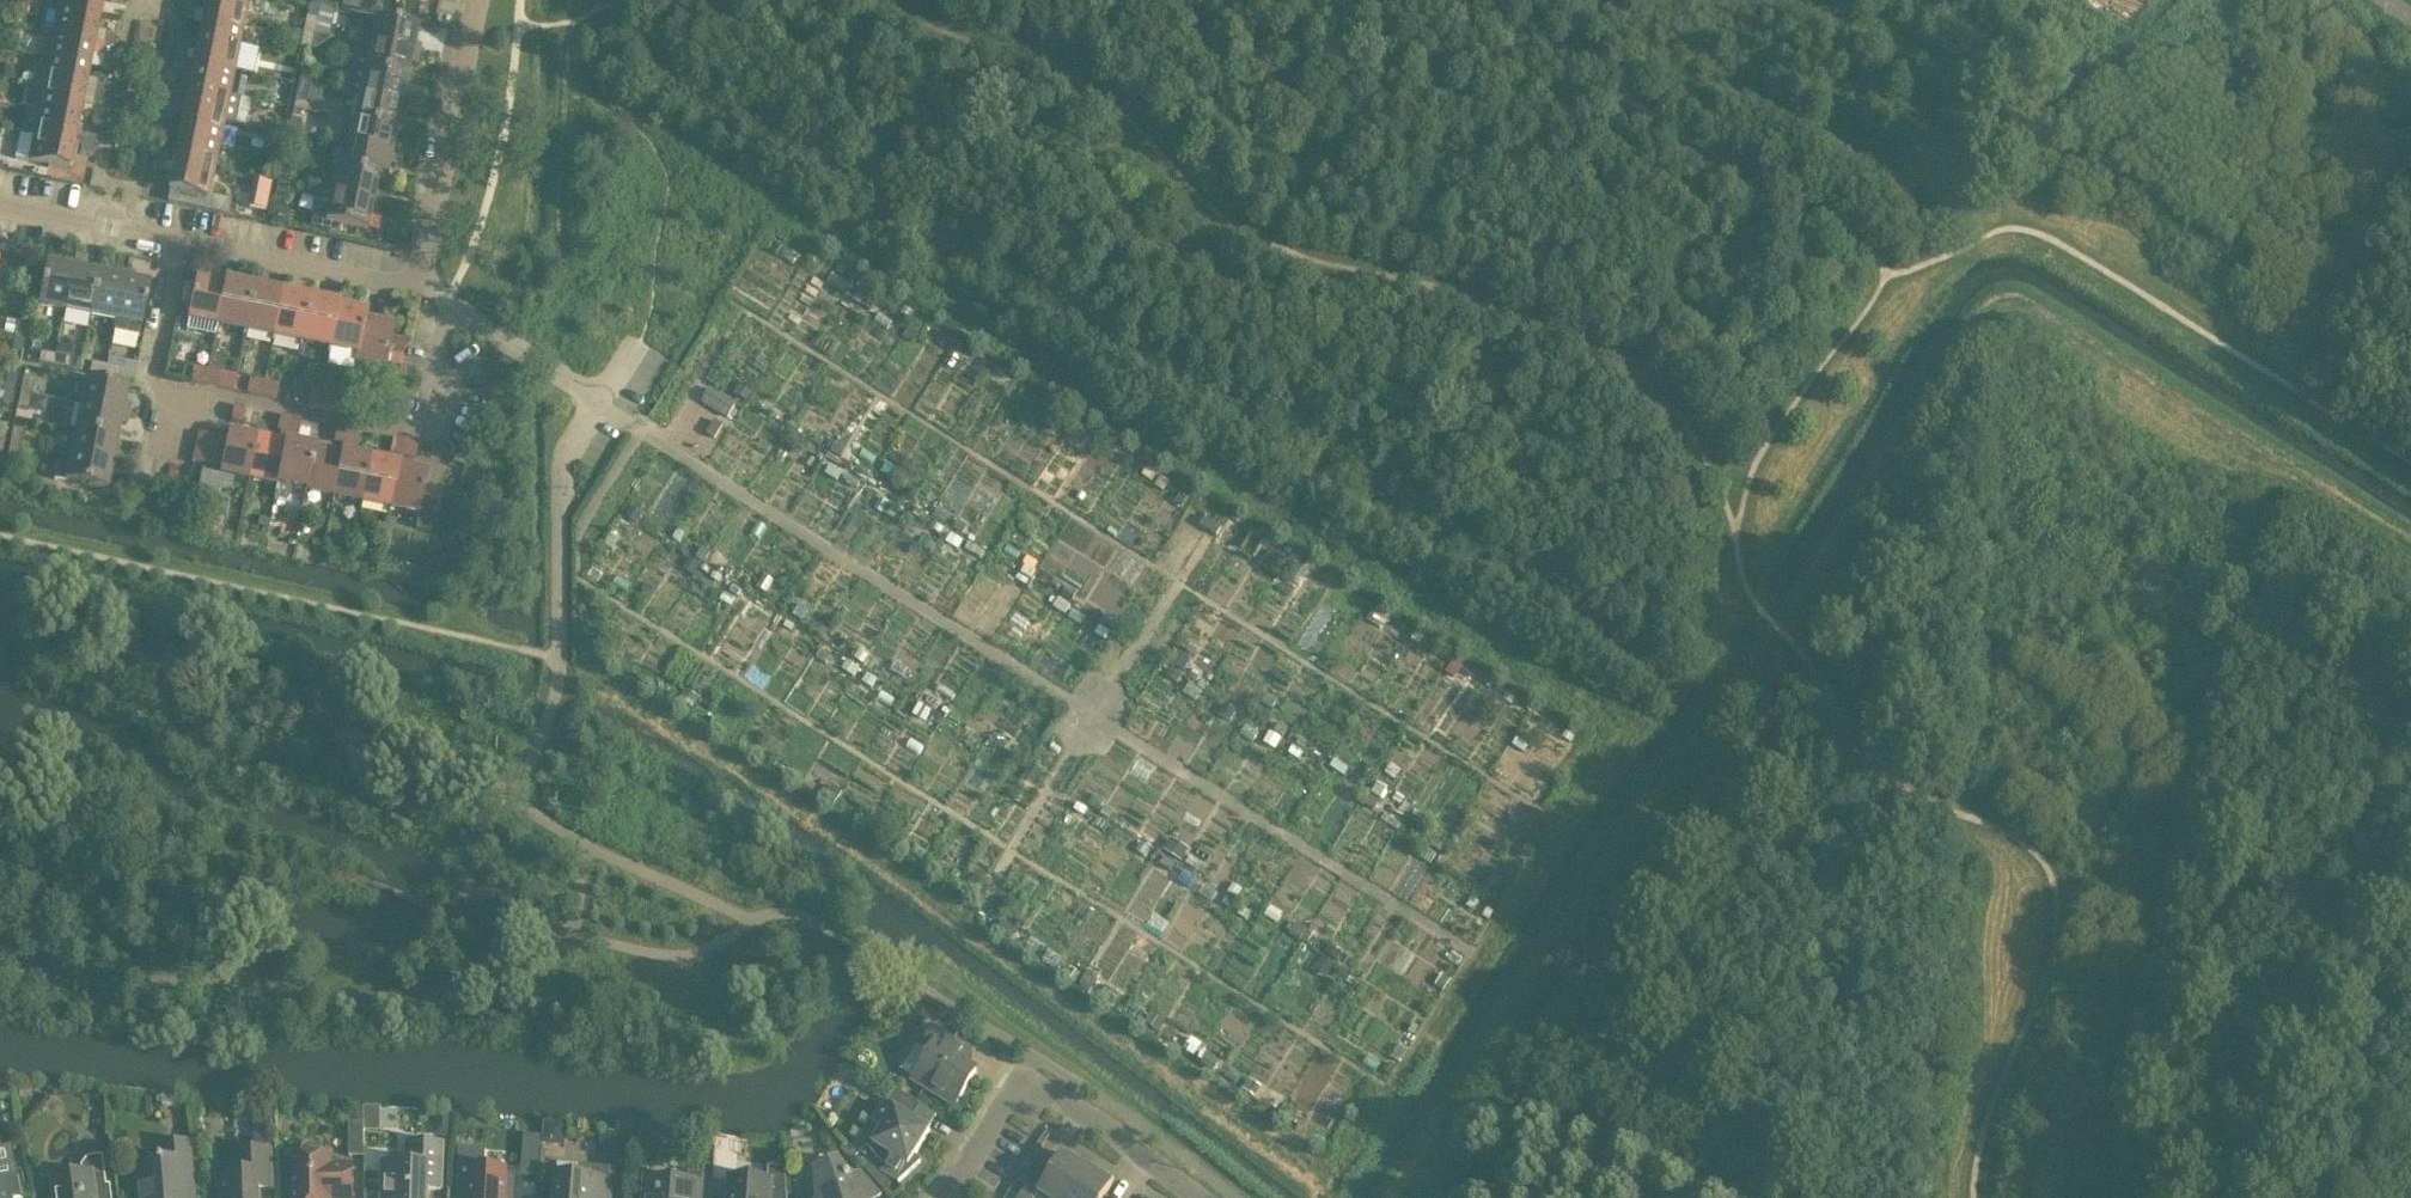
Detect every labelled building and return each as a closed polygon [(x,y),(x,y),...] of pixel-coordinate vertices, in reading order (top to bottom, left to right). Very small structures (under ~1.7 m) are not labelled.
[(59,9),(100,17),(103,0),(61,0),(59,9)] [(197,11),(199,1),(193,0),(186,0),(184,8),(197,11)] [(244,21),(249,0),(206,0),(204,12),(244,21)] [(344,7),(358,10),(360,0),(343,0),(342,7),(344,7)] [(197,11),(184,8),(183,18),(196,20),(197,11)] [(44,32),(95,42),(100,17),(59,9),(54,33),(44,31),(44,32)] [(199,38),(239,46),(244,21),(204,12),(199,38)] [(420,46),(414,45),(417,29),(375,20),(375,21),(361,18),(355,43),(370,46),(418,56),(420,46)] [(306,19),(303,32),(314,35),(316,21),(306,19)] [(49,60),(90,68),(95,42),(44,32),(43,35),(53,37),(49,60)] [(311,51),(314,35),(303,32),(300,48),(311,51)] [(102,44),(115,46),(117,37),(104,35),(102,44)] [(193,63),(234,71),(239,46),(199,38),(193,63)] [(115,46),(102,44),(100,54),(113,56),(115,46)] [(370,46),(367,58),(357,56),(352,59),(350,69),(406,80),(410,65),(416,66),(418,56),(370,46)] [(174,59),(187,62),(189,52),(176,50),(174,59)] [(187,62),(174,59),(172,69),(185,71),(187,62)] [(34,83),(85,93),(90,68),(49,60),(44,84),(34,82),(34,83)] [(188,88),(229,96),(234,71),(193,63),(188,88)] [(342,93),(407,107),(410,97),(403,96),(406,80),(350,69),(349,73),(345,76),(342,93)] [(300,84),(309,86),(312,72),(303,70),(300,84)] [(39,110),(79,118),(85,93),(34,83),(33,86),(43,88),(39,110)] [(309,86),(300,84),(296,100),(306,102),(309,86)] [(92,95),(105,97),(107,88),(94,85),(92,95)] [(183,113),(224,122),(235,124),(241,99),(229,96),(188,88),(183,113)] [(359,99),(354,122),(396,131),(399,116),(405,117),(407,107),(342,93),(341,96),(359,99)] [(105,97),(92,95),(90,105),(103,107),(105,97)] [(164,110),(177,112),(178,103),(166,100),(164,110)] [(24,134),(74,144),(79,118),(39,110),(38,112),(25,109),(20,132),(24,132),(24,134)] [(177,112),(164,110),(162,119),(175,122),(177,112)] [(224,122),(183,113),(178,139),(219,147),(224,122)] [(354,122),(343,119),(337,145),(349,147),(397,158),(399,147),(393,146),(396,131),(354,122)] [(289,135),(298,137),(301,123),(292,121),(289,135)] [(279,124),(267,122),(265,129),(278,132),(279,124)] [(74,144),(24,134),(23,136),(33,138),(29,162),(69,170),(74,144)] [(298,137),(289,135),(286,151),(295,153),(298,137)] [(82,145),(95,148),(97,139),(84,136),(82,145)] [(173,164),(213,172),(219,147),(178,139),(173,164)] [(95,148),(82,145),(80,155),(93,158),(95,148)] [(335,171),(385,182),(389,166),(395,168),(397,158),(349,147),(344,171),(336,169),(335,171)] [(154,160),(166,163),(168,153),(156,151),(154,160)] [(166,163),(154,160),(152,170),(165,172),(166,163)] [(213,172),(173,164),(167,190),(208,199),(213,172)] [(278,186),(288,188),(291,173),(281,171),(278,186)] [(317,194),(378,207),(380,196),(374,195),(377,181),(385,183),(385,182),(335,171),(330,196),(317,194)] [(266,213),(272,184),(256,181),(250,209),(266,213)] [(288,188),(278,186),(275,200),(285,202),(288,188)] [(367,232),(370,215),(376,217),(378,207),(317,194),(317,195),(314,198),(312,203),(312,208),(313,211),(310,229),(338,235),(340,226),(367,232)] [(274,212),(271,224),(285,226),(287,215),(274,212)] [(771,235),(783,242),(788,234),(776,227),(771,235)] [(813,249),(807,259),(814,263),(820,253),(813,249)] [(785,250),(780,258),(793,265),(798,258),(785,250)] [(37,306),(64,312),(74,263),(64,261),(63,267),(46,264),(37,306)] [(74,263),(64,312),(89,317),(98,274),(83,271),(84,265),(74,263)] [(98,274),(89,317),(115,322),(124,273),(115,271),(113,277),(98,274)] [(26,287),(36,290),(38,275),(28,273),(26,287)] [(135,275),(124,273),(115,322),(141,327),(149,285),(150,284),(134,281),(135,275)] [(213,337),(216,325),(217,325),(225,285),(196,280),(185,332),(213,337)] [(225,285),(217,325),(245,331),(253,291),(225,285)] [(33,304),(36,290),(26,287),(23,302),(33,304)] [(253,291),(245,331),(273,336),(281,297),(253,291)] [(281,297),(273,336),(301,342),(309,302),(281,297)] [(309,302),(301,342),(330,348),(337,308),(309,302)] [(916,313),(904,307),(900,314),(911,321),(916,313)] [(366,314),(337,308),(330,348),(355,353),(353,364),(356,365),(355,367),(363,374),(372,376),(382,372),(382,370),(385,371),(388,356),(401,358),(405,340),(392,337),(395,323),(365,317),(366,314)] [(18,323),(15,338),(25,340),(28,325),(18,323)] [(919,335),(909,329),(902,340),(912,346),(919,335)] [(22,354),(25,340),(15,338),(12,352),(22,354)] [(932,338),(928,346),(939,351),(943,344),(932,338)] [(39,364),(53,367),(55,356),(41,353),(39,364)] [(70,359),(55,356),(53,367),(68,370),(70,359)] [(193,368),(190,383),(205,386),(210,358),(207,371),(193,368)] [(205,386),(221,389),(233,392),(236,377),(222,374),(225,361),(210,358),(205,386)] [(753,367),(764,374),(769,366),(758,359),(753,367)] [(994,368),(983,362),(976,375),(986,381),(994,368)] [(89,374),(104,377),(106,367),(91,364),(89,374)] [(121,370),(106,367),(104,377),(119,380),(121,370)] [(8,374),(5,389),(15,391),(18,376),(8,374)] [(23,379),(20,394),(30,396),(33,381),(23,379)] [(85,379),(80,406),(128,416),(130,405),(124,404),(128,388),(85,379)] [(261,398),(264,383),(249,380),(246,395),(261,398)] [(317,409),(322,383),(313,381),(307,407),(317,409)] [(264,383),(261,398),(276,401),(279,386),(264,383)] [(341,388),(322,384),(322,383),(317,409),(337,413),(340,398),(339,397),(341,388)] [(742,384),(735,395),(747,403),(754,392),(742,384)] [(735,404),(708,388),(700,401),(727,418),(735,404)] [(12,406),(15,391),(5,389),(2,404),(12,406)] [(27,411),(30,396),(20,394),(17,409),(27,411)] [(75,431),(117,440),(120,424),(126,426),(128,416),(80,406),(75,431)] [(234,407),(230,422),(241,424),(245,409),(234,407)] [(287,434),(290,419),(280,417),(277,432),(287,434)] [(290,419),(287,434),(298,436),(301,421),(290,419)] [(715,420),(706,433),(714,438),(723,426),(715,420)] [(344,446),(347,431),(337,428),(334,443),(344,446)] [(13,430),(11,444),(21,446),(23,432),(13,430)] [(70,456),(118,466),(120,456),(114,455),(117,440),(75,431),(70,456)] [(347,431),(344,446),(354,448),(358,433),(347,431)] [(196,449),(224,454),(227,440),(199,434),(196,449)] [(227,440),(224,454),(221,469),(220,474),(201,470),(197,497),(199,497),(198,494),(232,491),(235,477),(249,480),(257,440),(228,434),(227,440)] [(257,440),(249,480),(276,485),(273,500),(274,501),(285,446),(257,440)] [(400,457),(403,442),(393,440),(390,455),(400,457)] [(403,442),(400,457),(415,460),(418,446),(403,442)] [(761,442),(756,449),(767,456),(772,448),(761,442)] [(21,446),(11,444),(8,459),(18,461),(21,446)] [(285,446),(274,501),(287,503),(293,489),(305,491),(313,452),(285,446)] [(221,469),(224,454),(196,449),(193,463),(221,469)] [(331,505),(333,497),(341,457),(313,452),(305,491),(304,499),(307,500),(306,507),(326,511),(328,504),(331,505)] [(53,480),(65,483),(107,491),(110,475),(116,476),(118,466),(70,456),(70,457),(58,455),(53,480)] [(341,457),(333,497),(361,503),(369,463),(341,457)] [(369,463),(361,503),(389,508),(397,469),(369,463)] [(886,463),(881,473),(893,480),(899,471),(886,463)] [(397,469),(389,508),(418,514),(426,475),(397,469)] [(909,501),(914,492),(906,487),(900,497),(909,501)] [(1182,508),(1187,499),(1179,495),(1174,503),(1182,508)] [(938,508),(934,516),(946,523),(951,515),(938,508)] [(625,518),(636,524),(641,515),(631,509),(625,518)] [(269,519),(259,517),(256,527),(266,529),(269,519)] [(1221,529),(1204,518),(1199,527),(1216,537),(1221,529)] [(958,520),(952,530),(962,535),(967,526),(958,520)] [(673,540),(680,544),(685,536),(678,532),(673,540)] [(963,541),(951,533),(945,542),(958,550),(963,541)] [(695,559),(704,564),(711,552),(702,547),(695,559)] [(1284,560),(1269,551),(1262,563),(1277,571),(1284,560)] [(1033,571),(1037,563),(1027,557),(1022,565),(1024,566),(1020,573),(1031,580),(1035,573),(1033,571)] [(714,574),(711,579),(718,584),(721,578),(714,574)] [(763,576),(756,588),(766,594),(773,582),(763,576)] [(737,597),(741,591),(733,586),(729,592),(737,597)] [(1067,586),(1061,597),(1071,603),(1077,593),(1067,586)] [(724,593),(720,601),(730,607),(735,599),(724,593)] [(799,605),(796,610),(806,617),(810,612),(799,605)] [(1373,611),(1368,619),(1376,624),(1381,616),(1373,611)] [(1099,622),(1112,630),(1118,620),(1105,612),(1099,622)] [(787,622),(784,627),(790,631),(793,626),(787,622)] [(1110,632),(1099,626),(1093,635),(1105,642),(1110,632)] [(1425,638),(1416,633),(1411,641),(1419,647),(1425,638)] [(820,651),(815,658),(826,664),(830,657),(820,651)] [(854,660),(863,665),(868,657),(859,651),(854,660)] [(1170,664),(1183,671),(1190,660),(1177,652),(1170,664)] [(1446,667),(1457,673),(1464,663),(1452,656),(1446,667)] [(854,677),(859,668),(846,660),(841,669),(854,677)] [(896,662),(891,671),(903,678),(908,669),(896,662)] [(1181,675),(1171,669),(1166,677),(1176,684),(1181,675)] [(1194,670),(1189,678),(1195,682),(1200,674),(1194,670)] [(877,679),(867,673),(861,682),(872,688),(877,679)] [(1190,684),(1183,694),(1195,702),(1201,692),(1190,684)] [(685,690),(679,700),(692,708),(698,698),(685,690)] [(1507,695),(1503,700),(1511,705),(1514,700),(1507,695)] [(1266,696),(1262,703),(1272,709),(1277,702),(1266,696)] [(931,711),(919,704),(913,714),(925,721),(931,711)] [(1228,722),(1235,711),(1224,705),(1217,716),(1228,722)] [(1247,726),(1241,736),(1253,743),(1259,733),(1247,726)] [(1281,740),(1269,732),(1262,744),(1274,751),(1281,740)] [(1565,733),(1562,739),(1570,744),(1573,738),(1565,733)] [(995,734),(990,742),(1005,752),(1010,744),(995,734)] [(970,738),(965,746),(976,752),(980,744),(970,738)] [(1334,760),(1329,768),(1345,777),(1349,770),(1334,760)] [(1043,771),(1030,764),(1023,776),(1035,784),(1043,771)] [(1377,783),(1370,794),(1380,800),(1387,789),(1377,783)] [(834,805),(842,792),(832,785),(824,799),(834,805)] [(1095,795),(1089,805),(1099,812),(1105,801),(1095,795)] [(1379,803),(1368,796),(1363,805),(1373,811),(1379,803)] [(1077,804),(1074,810),(1083,816),(1087,809),(1077,804)] [(1113,812),(1104,807),(1099,815),(1108,820),(1113,812)] [(1163,851),(1181,862),(1188,849),(1170,838),(1163,851)] [(1140,845),(1136,851),(1144,856),(1148,850),(1140,845)] [(1190,856),(1185,864),(1195,870),(1200,863),(1190,856)] [(1175,864),(1164,857),(1159,865),(1170,872),(1175,864)] [(1185,871),(1178,882),(1190,889),(1197,878),(1185,871)] [(1233,885),(1227,893),(1237,899),(1242,891),(1233,885)] [(1205,887),(1200,895),(1212,903),(1217,895),(1205,887)] [(1251,895),(1246,903),(1256,909),(1261,901),(1251,895)] [(1234,902),(1225,896),(1220,904),(1229,910),(1234,902)] [(1282,913),(1269,906),(1263,916),(1276,923),(1282,913)] [(1242,909),(1238,916),(1246,921),(1250,914),(1242,909)] [(1482,917),(1491,922),(1495,914),(1487,909),(1482,917)] [(1002,921),(996,931),(1008,939),(1014,930),(1014,929),(1002,921)] [(1306,930),(1295,924),(1288,934),(1300,941),(1306,930)] [(1340,952),(1329,945),(1323,955),(1335,962),(1340,952)] [(1049,950),(1041,963),(1054,971),(1062,958),(1049,950)] [(1452,952),(1448,960),(1458,966),(1462,959),(1452,952)] [(1323,957),(1316,968),(1328,976),(1335,966),(1323,957)] [(1097,977),(1087,971),(1077,988),(1087,993),(1097,977)] [(1450,981),(1441,975),(1434,987),(1443,992),(1450,981)] [(1347,976),(1344,981),(1352,986),(1354,981),(1347,976)] [(902,994),(900,988),(895,985),(889,987),(886,992),(888,998),(893,1000),(899,999),(902,994)] [(1107,986),(1101,997),(1113,1004),(1119,993),(1107,986)] [(1132,1000),(1127,1007),(1136,1013),(1141,1006),(1132,1000)] [(1158,1033),(1164,1022),(1149,1013),(1143,1024),(1158,1033)] [(1158,1034),(1173,1043),(1178,1034),(1164,1025),(1158,1034)] [(954,1108),(976,1072),(957,1060),(964,1048),(933,1029),(922,1046),(930,1050),(911,1081),(954,1108)] [(1182,1050),(1194,1057),(1201,1045),(1190,1038),(1182,1050)] [(1392,1057),(1400,1062),(1408,1050),(1399,1045),(1392,1057)] [(1214,1072),(1218,1064),(1206,1057),(1201,1064),(1214,1072)] [(1241,1076),(1231,1070),(1226,1078),(1236,1084),(1241,1076)] [(12,1101),(10,1084),(0,1085),(0,1102),(12,1101)] [(19,1090),(20,1099),(33,1097),(31,1088),(19,1090)] [(904,1178),(920,1163),(914,1156),(929,1132),(911,1121),(920,1106),(893,1090),(873,1123),(878,1127),(866,1146),(897,1183),(904,1178)] [(1280,1109),(1275,1119),(1287,1126),(1293,1117),(1280,1109)] [(435,1115),(435,1128),(443,1137),(452,1138),(452,1116),(435,1115)] [(541,1144),(553,1144),(554,1122),(566,1123),(566,1121),(543,1119),(541,1144)] [(363,1125),(348,1125),(348,1159),(364,1158),(363,1125)] [(617,1133),(605,1132),(603,1154),(615,1155),(617,1133)] [(707,1132),(704,1164),(712,1165),(715,1133),(707,1132)] [(193,1190),(189,1143),(161,1145),(162,1162),(143,1164),(146,1197),(137,1197),(180,1197),(179,1192),(193,1190)] [(442,1144),(407,1143),(407,1164),(383,1163),(382,1197),(426,1197),(427,1190),(440,1191),(442,1144)] [(352,1164),(331,1164),(330,1156),(322,1156),(321,1152),(318,1147),(314,1145),(309,1145),(304,1148),(301,1151),(301,1156),(292,1156),(292,1197),(352,1197),(352,1164)] [(216,1149),(215,1168),(230,1169),(231,1150),(216,1149)] [(484,1169),(485,1150),(458,1149),(457,1177),(471,1178),(470,1197),(515,1197),(516,1176),(505,1175),(505,1170),(484,1169)] [(242,1152),(236,1153),(237,1174),(218,1174),(219,1197),(222,1197),(223,1197),(258,1197),(257,1184),(271,1183),(270,1151),(242,1152)] [(1086,1170),(1062,1154),(1044,1182),(1032,1175),(1018,1197),(1035,1197),(1069,1197),(1086,1170)] [(103,1156),(88,1158),(81,1167),(82,1175),(52,1179),(54,1197),(112,1197),(110,1185),(107,1186),(103,1156)] [(538,1180),(539,1162),(522,1161),(521,1179),(538,1180)] [(879,1197),(860,1174),(849,1177),(837,1163),(814,1171),(817,1197),(878,1197),(879,1197)] [(871,1163),(864,1169),(882,1191),(889,1185),(871,1163)] [(16,1181),(14,1173),(13,1168),(8,1166),(0,1167),(0,1197),(21,1197),(18,1180),(16,1181)] [(580,1179),(556,1177),(554,1197),(607,1197),(608,1181),(609,1169),(581,1166),(580,1179)] [(784,1169),(768,1167),(767,1181),(728,1178),(727,1194),(723,1194),(719,1197),(787,1197),(784,1169)] [(1111,1185),(1086,1170),(1069,1197),(1103,1197),(1111,1185)] [(702,1173),(688,1172),(687,1181),(657,1179),(656,1191),(644,1190),(643,1197),(700,1197),(702,1173)]
